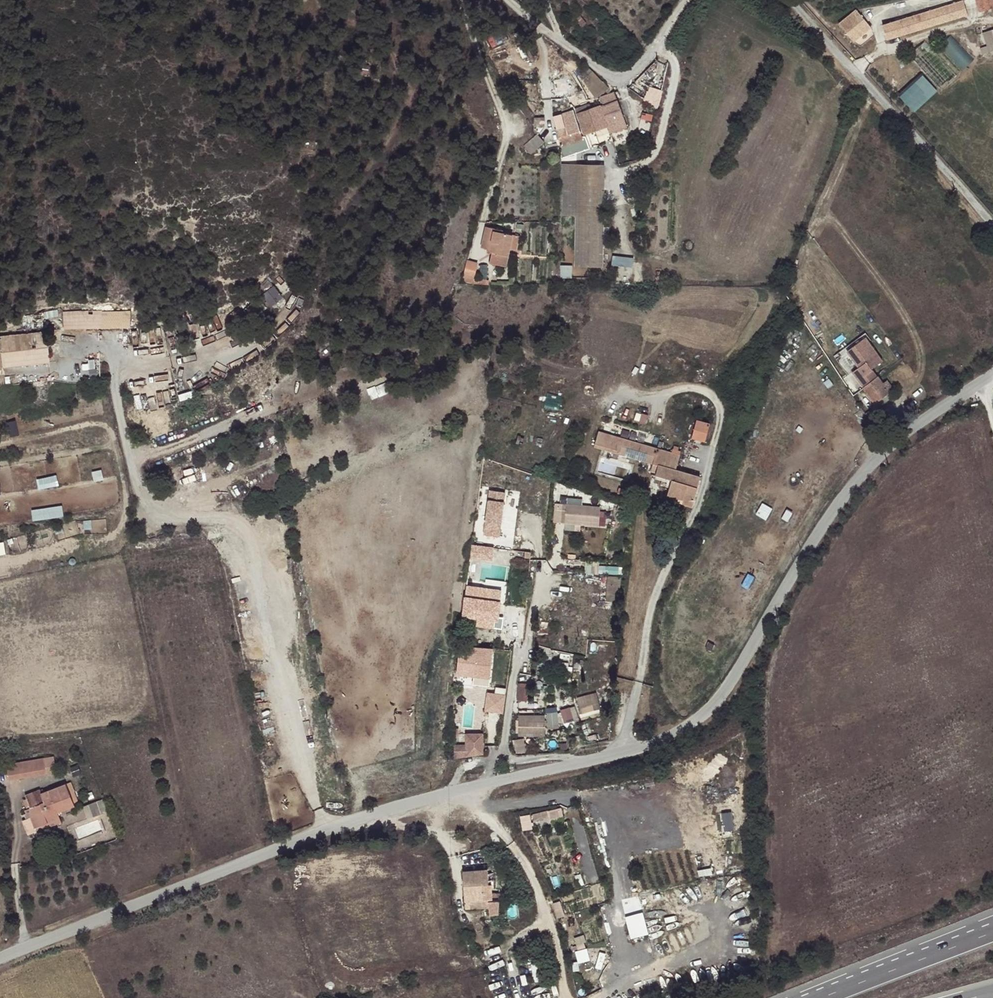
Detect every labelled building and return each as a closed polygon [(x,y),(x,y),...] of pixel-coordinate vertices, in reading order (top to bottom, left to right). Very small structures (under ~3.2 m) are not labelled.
[(899,21),(903,35),(971,15),(980,12),(982,11),(992,8),(992,0),(969,0),(899,21)] [(864,19),(856,9),(839,23),(847,33),(864,19)] [(980,12),(971,15),(972,20),(983,16),(982,11),(980,12)] [(903,35),(899,21),(882,26),(887,40),(903,35)] [(992,31),(982,33),(986,46),(980,47),(982,54),(992,51),(992,35),(992,31)] [(953,36),(943,46),(965,69),(975,59),(953,36)] [(594,72),(582,67),(579,70),(586,81),(589,78),(588,78),(594,72)] [(603,81),(594,72),(588,78),(589,78),(586,81),(595,94),(596,96),(604,93),(610,90),(603,81)] [(916,111),(940,90),(926,74),(902,95),(916,111)] [(660,104),(665,89),(651,85),(646,99),(660,104)] [(608,125),(625,120),(618,100),(615,91),(600,96),(604,105),(602,106),(608,125)] [(575,107),(577,113),(591,108),(589,102),(575,107)] [(580,121),(578,122),(577,122),(564,126),(557,129),(556,129),(559,138),(560,137),(562,147),(572,144),(576,153),(590,148),(613,140),(611,133),(608,125),(602,106),(600,106),(600,105),(591,108),(577,113),(580,121)] [(553,116),(557,129),(564,126),(577,122),(573,109),(553,116)] [(544,118),(534,118),(533,131),(536,135),(538,134),(544,126),(544,118)] [(627,127),(625,120),(608,125),(611,133),(627,127)] [(531,154),(545,142),(538,134),(536,135),(523,146),(531,154)] [(572,144),(562,147),(562,157),(576,153),(572,144)] [(601,177),(603,176),(603,166),(560,164),(560,179),(570,179),(580,179),(590,178),(601,177)] [(601,265),(603,176),(601,177),(590,178),(580,179),(570,179),(560,179),(559,214),(574,215),(573,264),(601,265)] [(494,228),(486,226),(481,248),(488,249),(492,250),(491,252),(509,256),(511,249),(514,234),(493,230),(494,228)] [(520,236),(514,234),(511,249),(517,250),(520,236)] [(492,250),(488,249),(487,253),(492,254),(490,263),(507,266),(509,256),(491,252),(492,250)] [(473,274),(477,262),(468,259),(465,272),(473,274)] [(573,265),(560,265),(560,278),(572,278),(573,265)] [(264,294),(273,305),(286,296),(276,284),(264,294)] [(132,312),(63,312),(63,329),(132,329),(132,312)] [(0,337),(0,353),(2,369),(50,364),(47,332),(0,337)] [(857,348),(848,336),(833,349),(842,361),(857,348)] [(879,376),(873,368),(860,379),(866,386),(865,387),(877,402),(891,390),(895,387),(888,378),(884,381),(879,375),(879,376)] [(891,390),(877,402),(880,406),(895,394),(891,390)] [(880,419),(881,418),(874,408),(869,412),(876,421),(880,426),(883,423),(880,419)] [(712,421),(699,417),(694,434),(707,438),(712,421)] [(597,436),(620,444),(625,432),(601,424),(597,436)] [(626,432),(622,445),(630,447),(634,435),(626,432)] [(681,451),(634,435),(630,447),(656,455),(655,457),(660,459),(677,464),(681,451)] [(677,466),(677,464),(660,459),(658,467),(656,471),(672,476),(667,495),(691,503),(701,473),(677,466)] [(41,488),(61,484),(58,473),(39,478),(41,488)] [(503,537),(509,491),(492,488),(485,534),(503,537)] [(619,488),(617,493),(630,497),(631,492),(619,488)] [(609,506),(556,502),(555,521),(567,522),(566,529),(582,530),(583,525),(607,526),(609,506)] [(768,518),(773,507),(764,503),(759,513),(768,518)] [(35,518),(65,516),(65,505),(34,507),(35,518)] [(473,557),(496,559),(497,545),(474,543),(473,557)] [(466,591),(465,598),(501,601),(501,595),(466,591)] [(501,601),(465,598),(465,607),(464,617),(493,619),(499,620),(501,601)] [(487,649),(461,646),(459,663),(476,665),(475,677),(488,678),(490,653),(486,653),(487,649)] [(476,665),(459,663),(457,676),(475,677),(476,665)] [(507,711),(508,692),(488,691),(487,710),(507,711)] [(582,712),(601,708),(598,692),(579,695),(582,712)] [(567,721),(581,715),(576,704),(562,710),(567,721)] [(564,711),(548,712),(549,726),(565,725),(564,711)] [(548,734),(547,713),(519,714),(519,734),(548,734)] [(457,743),(457,756),(486,756),(486,731),(467,731),(467,743),(457,743)] [(527,737),(516,738),(518,752),(529,751),(527,737)] [(7,765),(9,780),(57,772),(54,757),(7,765)] [(71,781),(65,783),(74,804),(79,802),(71,781)] [(74,804),(65,783),(41,792),(39,789),(24,795),(33,817),(31,818),(34,828),(35,828),(56,820),(55,816),(59,814),(58,811),(74,804)] [(103,797),(88,803),(93,816),(108,810),(103,797)] [(93,816),(88,803),(82,805),(87,818),(93,816)] [(564,806),(535,813),(536,821),(566,815),(564,806)] [(734,811),(724,812),(726,830),(736,829),(734,811)] [(523,814),(524,829),(535,828),(534,814),(523,814)] [(34,828),(31,818),(23,821),(28,835),(37,832),(35,828),(34,828)] [(468,909),(489,908),(489,899),(495,898),(493,868),(465,869),(468,909)] [(491,899),(491,914),(502,914),(503,900),(491,899)] [(632,936),(650,933),(647,911),(628,914),(632,936)] [(578,936),(579,946),(587,945),(586,936),(578,936)]
